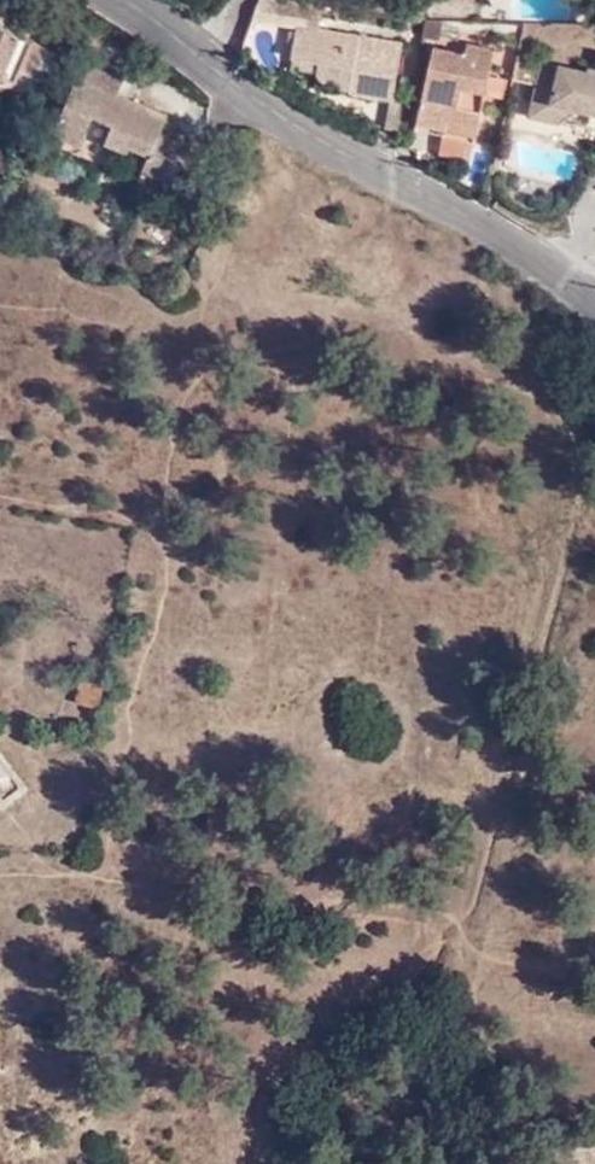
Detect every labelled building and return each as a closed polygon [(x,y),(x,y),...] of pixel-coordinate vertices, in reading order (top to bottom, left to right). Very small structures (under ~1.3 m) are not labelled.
[(248,7),(263,10),(266,0),(250,0),(248,7)] [(263,10),(267,19),(289,23),(290,23),(296,0),(266,0),(263,10)] [(311,0),(296,0),(290,23),(313,28),(318,1),(311,0)] [(438,38),(441,17),(423,16),(420,36),(438,38)] [(28,32),(0,20),(0,68),(11,72),(19,53),(28,32)] [(338,91),(383,100),(395,44),(313,28),(290,23),(289,23),(284,51),(285,51),(311,56),(308,68),(308,70),(309,71),(310,74),(311,76),(313,78),(315,81),(318,82),(320,83),(323,83),(339,85),(338,91)] [(61,46),(28,32),(19,53),(52,68),(61,46)] [(445,110),(478,114),(493,41),(466,36),(464,44),(430,40),(415,112),(444,117),(445,110)] [(308,68),(311,56),(285,51),(283,65),(308,70),(308,68)] [(540,57),(515,52),(510,76),(535,82),(540,57)] [(128,69),(88,53),(56,127),(79,138),(93,108),(115,116),(106,136),(132,148),(135,140),(150,146),(143,163),(174,178),(192,139),(161,124),(168,108),(120,89),(128,69)] [(540,57),(535,82),(529,110),(559,118),(577,103),(594,106),(594,61),(589,62),(584,67),(540,57)] [(385,125),(398,128),(404,100),(391,97),(385,125)] [(475,131),(478,114),(445,110),(444,117),(415,112),(413,122),(475,131)] [(417,144),(436,148),(439,127),(420,124),(417,144)] [(97,704),(103,678),(78,672),(72,698),(97,704)]
